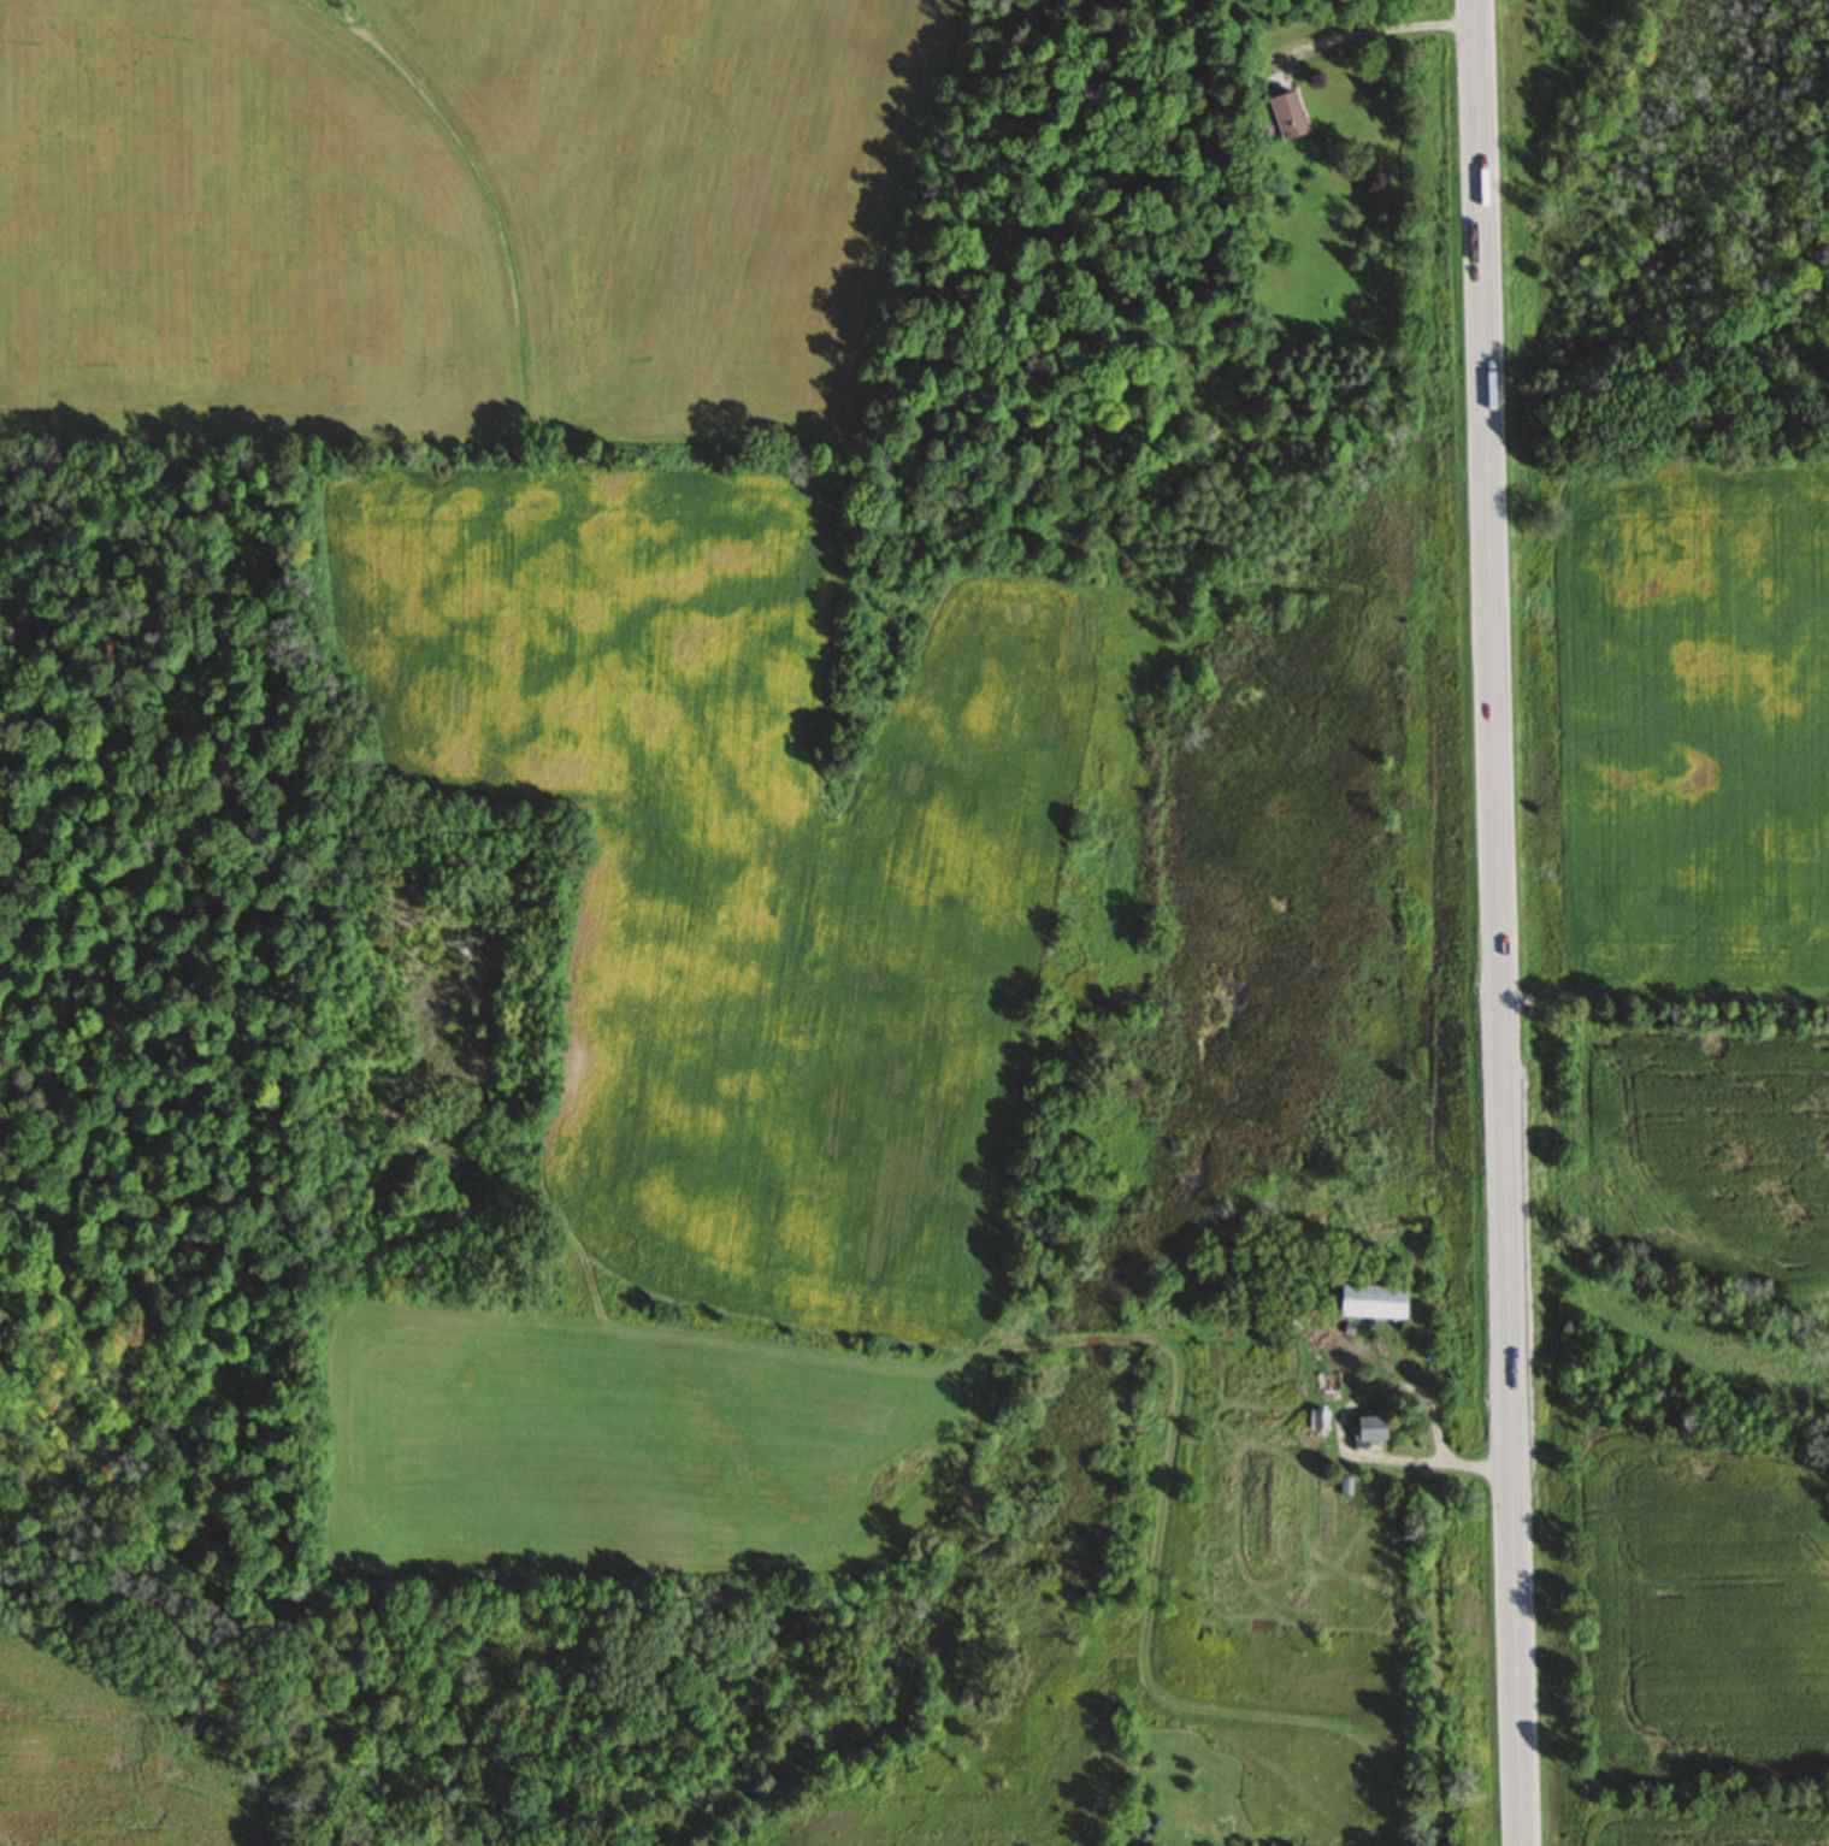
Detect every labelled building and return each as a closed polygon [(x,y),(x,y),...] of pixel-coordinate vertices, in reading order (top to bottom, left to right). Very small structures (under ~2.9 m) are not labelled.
[(1293,90),(1267,98),(1280,140),(1306,132),(1293,90)] [(1402,1317),(1404,1285),(1338,1283),(1336,1313),(1297,1312),(1297,1331),(1345,1333),(1346,1314),(1402,1317)] [(1340,1370),(1315,1370),(1315,1392),(1340,1392),(1340,1370)] [(1325,1425),(1326,1411),(1310,1410),(1310,1424),(1325,1425)] [(1355,1439),(1384,1439),(1384,1415),(1355,1415),(1355,1439)]
